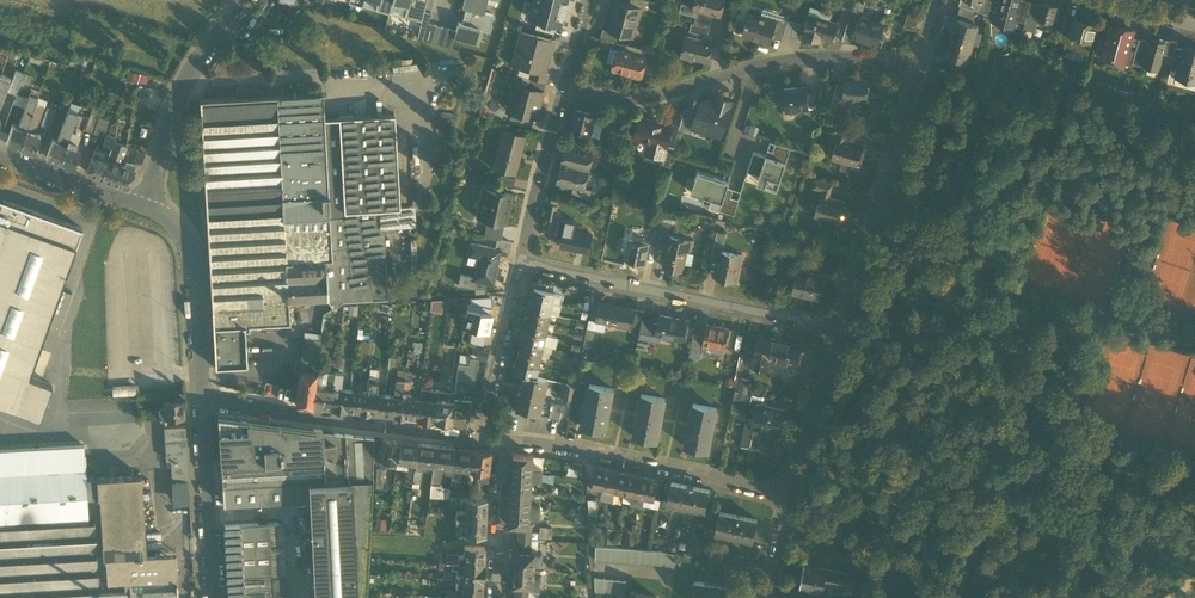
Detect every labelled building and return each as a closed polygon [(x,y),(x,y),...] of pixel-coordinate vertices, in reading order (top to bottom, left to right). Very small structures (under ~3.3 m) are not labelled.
[(375,10),(377,2),(370,0),(364,0),(362,6),(375,10)] [(392,3),(392,0),(370,0),(377,2),(375,10),(389,13),(389,12),(392,3)] [(392,3),(407,7),(404,16),(421,21),(424,11),(427,0),(392,0),(392,3)] [(466,7),(484,12),(487,0),(464,0),(462,6),(466,7)] [(532,2),(564,11),(567,0),(533,0),(532,2)] [(645,9),(647,1),(645,0),(630,0),(629,5),(640,7),(640,8),(645,9)] [(720,15),(720,12),(720,10),(721,6),(723,7),(725,0),(698,0),(695,9),(698,10),(714,14),(720,15)] [(978,11),(980,4),(983,4),(984,0),(960,0),(959,5),(960,5),(974,10),(978,11)] [(987,14),(991,0),(984,0),(983,4),(980,4),(978,11),(987,14)] [(996,11),(1001,13),(1002,9),(1001,9),(1003,0),(998,0),(995,11),(996,11)] [(1002,9),(1015,13),(1015,12),(1019,0),(1003,0),(1001,9),(1002,9)] [(1026,16),(1030,1),(1025,0),(1019,0),(1015,12),(1026,16)] [(855,1),(853,7),(863,11),(865,4),(855,1)] [(1042,4),(1030,1),(1026,16),(1038,19),(1042,4)] [(559,26),(564,11),(532,2),(530,11),(532,11),(530,19),(537,20),(555,25),(559,26)] [(618,34),(628,36),(632,23),(635,24),(640,8),(640,7),(629,5),(618,2),(617,7),(614,17),(613,17),(609,31),(618,34)] [(693,8),(694,5),(682,2),(679,12),(696,17),(698,10),(695,9),(693,8)] [(1042,4),(1038,19),(1052,23),(1056,6),(1042,2),(1042,4)] [(389,12),(404,16),(407,7),(392,3),(389,12)] [(840,20),(848,23),(853,7),(845,5),(840,20)] [(957,13),(971,18),(974,10),(960,5),(957,13)] [(808,14),(810,14),(829,20),(832,13),(810,6),(808,14)] [(493,14),(484,12),(466,7),(462,23),(458,22),(456,30),(454,38),(475,44),(479,29),(488,32),(493,14)] [(863,11),(853,7),(848,23),(843,39),(854,42),(855,36),(862,18),(864,11),(863,11)] [(764,8),(762,12),(779,17),(784,19),(785,14),(764,8)] [(1013,19),(1015,13),(1002,9),(1001,13),(996,11),(993,22),(1015,28),(1017,20),(1013,19)] [(696,17),(694,23),(710,28),(714,14),(698,10),(696,17)] [(417,38),(424,40),(428,23),(431,12),(424,11),(421,21),(417,38)] [(762,12),(761,17),(777,22),(779,17),(762,12)] [(1017,20),(1025,22),(1026,16),(1015,12),(1015,13),(1013,19),(1017,20)] [(757,41),(770,45),(772,38),(773,33),(774,34),(777,25),(776,25),(777,22),(761,17),(751,13),(748,22),(746,21),(742,33),(758,38),(757,41)] [(919,16),(908,13),(904,26),(915,30),(919,16)] [(804,31),(806,32),(820,36),(832,40),(838,23),(829,20),(810,14),(804,31)] [(1035,32),(1038,19),(1026,16),(1023,28),(1035,32)] [(1065,47),(1071,49),(1075,36),(1072,36),(1077,19),(1066,16),(1059,39),(1066,41),(1065,47)] [(779,17),(777,22),(776,25),(777,25),(774,34),(783,36),(787,20),(784,19),(779,17)] [(855,36),(881,45),(884,36),(880,34),(883,25),(862,18),(855,36)] [(1087,40),(1087,39),(1092,23),(1077,19),(1072,36),(1075,36),(1087,40)] [(553,33),(555,25),(537,20),(535,28),(553,33)] [(784,34),(791,36),(795,22),(788,20),(784,34)] [(958,20),(952,38),(971,44),(976,31),(977,26),(958,20)] [(791,36),(798,38),(802,25),(795,22),(791,36)] [(424,40),(430,42),(435,25),(428,23),(424,40)] [(708,36),(710,28),(694,23),(692,23),(689,31),(708,36)] [(1096,24),(1092,23),(1087,39),(1091,41),(1096,24)] [(1124,59),(1126,59),(1129,49),(1134,31),(1111,24),(1107,40),(1103,53),(1104,53),(1124,59)] [(430,42),(437,44),(442,26),(435,25),(430,42)] [(437,44),(444,46),(449,28),(442,26),(437,44)] [(456,30),(449,28),(444,46),(451,47),(454,38),(456,30)] [(601,37),(616,41),(618,34),(609,31),(603,29),(601,37)] [(982,33),(976,31),(971,44),(978,46),(982,33)] [(532,70),(545,73),(545,72),(547,63),(546,63),(548,54),(550,54),(553,40),(521,32),(517,45),(523,47),(517,68),(519,68),(531,71),(532,70)] [(819,41),(820,36),(806,32),(805,36),(819,41)] [(1088,53),(1091,41),(1087,39),(1087,40),(1075,36),(1071,49),(1088,53)] [(708,62),(711,52),(709,52),(710,48),(711,47),(712,43),(688,37),(685,48),(682,49),(681,53),(683,57),(688,58),(690,57),(708,62)] [(966,62),(971,44),(952,38),(946,56),(966,62)] [(1095,54),(1103,57),(1104,53),(1103,53),(1107,40),(1100,38),(1095,54)] [(1139,38),(1136,51),(1135,52),(1146,56),(1150,41),(1139,38)] [(1150,41),(1146,56),(1147,56),(1144,65),(1148,66),(1158,69),(1161,59),(1163,53),(1166,43),(1165,42),(1151,38),(1150,41)] [(1163,53),(1174,56),(1176,47),(1178,42),(1166,39),(1165,42),(1166,43),(1163,53)] [(624,51),(644,56),(646,49),(626,44),(624,51)] [(511,66),(517,68),(523,47),(517,45),(511,66)] [(1177,70),(1183,49),(1176,47),(1174,56),(1171,68),(1177,70)] [(1188,47),(1188,49),(1183,47),(1183,49),(1177,70),(1175,77),(1194,82),(1194,49),(1188,47)] [(622,51),(610,48),(607,62),(614,64),(614,63),(617,62),(619,52),(622,51)] [(1133,62),(1135,52),(1136,51),(1129,49),(1126,59),(1124,59),(1123,62),(1132,65),(1133,62)] [(630,75),(639,78),(641,76),(646,57),(644,56),(624,51),(622,51),(619,52),(617,62),(614,63),(614,64),(613,68),(615,71),(619,72),(622,71),(629,73),(630,75)] [(1133,62),(1144,65),(1147,56),(1146,56),(1135,52),(1133,62)] [(1110,59),(1123,62),(1124,59),(1104,53),(1103,57),(1110,59)] [(941,67),(955,71),(957,63),(944,59),(941,67)] [(1123,62),(1110,59),(1108,65),(1122,69),(1123,62)] [(413,64),(392,66),(393,72),(422,69),(421,63),(413,64)] [(1158,69),(1148,66),(1146,74),(1156,76),(1158,69)] [(7,88),(15,91),(17,87),(26,91),(32,75),(15,68),(7,88)] [(517,74),(529,78),(530,78),(531,71),(519,68),(517,74)] [(1175,77),(1177,70),(1171,68),(1167,82),(1194,90),(1194,82),(1175,77)] [(987,69),(983,78),(992,81),(996,73),(987,69)] [(531,71),(530,78),(545,82),(548,73),(545,72),(545,73),(532,70),(531,71)] [(145,82),(146,73),(133,72),(132,80),(145,82)] [(1036,81),(1045,83),(1047,76),(1038,73),(1036,81)] [(853,99),(867,100),(868,80),(861,80),(861,76),(845,75),(844,86),(844,98),(853,99)] [(541,95),(545,82),(530,78),(529,78),(527,85),(526,87),(540,91),(539,95),(541,95)] [(515,113),(533,118),(539,95),(540,91),(526,87),(527,85),(516,82),(512,100),(518,101),(515,113)] [(831,101),(832,97),(836,85),(829,82),(824,99),(831,101)] [(28,88),(27,90),(36,95),(40,86),(36,84),(33,90),(28,88)] [(1050,92),(1055,94),(1055,93),(1057,87),(1047,84),(1045,91),(1050,92)] [(832,97),(844,98),(844,86),(836,85),(832,97)] [(800,105),(800,108),(809,107),(809,104),(807,91),(807,87),(783,89),(785,107),(800,105)] [(1134,94),(1125,91),(1117,89),(1115,96),(1118,97),(1123,98),(1132,101),(1134,94)] [(807,91),(809,104),(816,103),(815,90),(807,91)] [(332,260),(330,217),(324,118),(322,94),(200,101),(213,328),(244,326),(244,331),(245,331),(249,330),(249,326),(290,324),(289,302),(327,299),(328,299),(326,260),(332,260)] [(694,127),(711,133),(713,126),(723,129),(732,101),(718,97),(716,102),(708,100),(701,102),(698,112),(693,127),(694,127)] [(832,97),(831,101),(829,107),(842,108),(845,104),(849,101),(853,99),(844,98),(832,97)] [(509,111),(515,113),(518,101),(512,100),(509,111)] [(69,101),(67,107),(76,110),(78,103),(69,101)] [(26,105),(18,126),(26,129),(34,108),(26,105)] [(489,108),(480,106),(478,115),(487,117),(489,108)] [(693,127),(698,112),(684,107),(679,128),(692,133),(694,127),(693,127)] [(34,108),(26,129),(34,132),(42,110),(34,108)] [(49,128),(55,111),(47,108),(41,125),(49,128)] [(570,130),(591,136),(597,115),(575,109),(570,130)] [(60,137),(58,141),(66,144),(77,113),(68,110),(64,122),(63,121),(58,135),(57,136),(60,137)] [(62,114),(55,111),(49,128),(56,131),(62,114)] [(77,113),(66,144),(75,147),(86,116),(78,113),(77,113)] [(85,129),(93,132),(99,116),(90,113),(85,129)] [(394,115),(324,118),(330,217),(347,216),(347,210),(382,209),(399,208),(399,206),(394,115)] [(109,120),(99,116),(93,132),(91,139),(95,140),(98,133),(99,128),(106,130),(109,120)] [(662,158),(664,159),(667,147),(672,126),(670,125),(669,127),(655,123),(655,122),(640,118),(637,130),(643,132),(641,140),(648,142),(645,154),(662,158)] [(838,133),(846,136),(849,127),(833,122),(830,131),(838,133)] [(20,147),(26,129),(18,126),(12,124),(6,142),(20,147)] [(748,134),(756,136),(759,127),(751,124),(748,134)] [(713,126),(711,133),(720,136),(723,129),(713,126)] [(40,134),(34,132),(26,129),(20,147),(34,152),(40,134)] [(503,171),(515,174),(526,135),(504,129),(495,162),(505,165),(503,171)] [(634,139),(641,140),(643,132),(637,130),(634,139)] [(850,166),(858,169),(861,159),(858,159),(863,144),(846,139),(846,136),(838,133),(831,158),(842,161),(850,163),(849,166),(850,166)] [(103,144),(111,147),(113,140),(115,136),(107,134),(103,144)] [(60,162),(66,144),(58,141),(52,138),(46,157),(60,162)] [(111,147),(107,158),(120,163),(123,156),(127,145),(113,140),(111,147)] [(592,152),(600,154),(602,146),(585,142),(583,149),(591,151),(592,152)] [(775,143),(773,151),(771,157),(786,162),(790,148),(775,143)] [(80,149),(75,147),(66,144),(60,162),(74,167),(80,149)] [(566,145),(564,154),(566,155),(565,158),(564,159),(563,164),(587,170),(590,160),(592,159),(593,154),(592,152),(591,151),(583,149),(566,145)] [(660,167),(668,169),(674,148),(667,147),(664,159),(662,158),(660,167)] [(86,171),(100,176),(107,158),(103,157),(104,153),(94,149),(86,171)] [(137,161),(141,162),(145,152),(137,149),(133,159),(137,161)] [(747,171),(759,175),(765,156),(753,152),(747,171)] [(765,156),(759,175),(767,177),(780,181),(786,162),(771,157),(765,156)] [(114,181),(120,163),(107,158),(100,176),(114,181)] [(124,164),(120,163),(114,181),(127,186),(135,164),(127,161),(126,160),(124,164)] [(848,171),(850,166),(849,166),(850,163),(842,161),(840,169),(848,171)] [(587,170),(563,164),(562,168),(562,169),(562,173),(559,173),(557,182),(574,186),(582,188),(583,187),(585,187),(586,182),(585,179),(587,170)] [(722,202),(723,202),(725,195),(727,187),(729,182),(697,172),(691,192),(712,198),(722,202)] [(498,182),(513,186),(515,179),(501,175),(498,182)] [(757,183),(764,186),(767,177),(759,175),(757,183)] [(780,181),(767,177),(764,186),(777,190),(780,181)] [(828,192),(830,192),(832,184),(815,179),(813,187),(822,190),(828,192)] [(572,193),(589,197),(591,189),(583,187),(582,188),(574,186),(572,193)] [(503,224),(506,224),(513,194),(483,187),(480,200),(484,201),(482,210),(478,209),(476,218),(487,220),(503,224)] [(725,195),(731,197),(733,189),(727,187),(725,195)] [(826,219),(839,223),(845,202),(827,197),(828,192),(822,190),(821,195),(815,214),(826,218),(826,219)] [(731,197),(725,195),(723,202),(722,202),(719,210),(734,214),(739,199),(731,197)] [(76,246),(83,228),(0,198),(0,219),(76,246)] [(719,212),(719,210),(722,202),(712,198),(709,209),(719,212)] [(545,218),(556,220),(559,205),(548,203),(545,218)] [(382,209),(383,227),(415,225),(414,205),(399,206),(399,208),(382,209)] [(333,308),(343,301),(388,299),(388,298),(387,284),(383,227),(382,209),(347,210),(347,216),(330,217),(332,260),(326,260),(328,299),(327,299),(333,308)] [(672,223),(674,223),(675,221),(676,219),(675,216),(664,214),(663,221),(672,223)] [(562,237),(564,229),(575,231),(577,221),(561,218),(558,236),(562,237)] [(0,219),(0,404),(40,418),(52,385),(29,376),(76,246),(0,219)] [(483,236),(499,239),(503,224),(487,220),(483,236)] [(663,221),(661,231),(658,246),(668,248),(669,247),(671,237),(668,236),(669,232),(672,223),(663,221)] [(560,245),(589,251),(592,234),(575,231),(564,229),(562,237),(560,245)] [(651,244),(658,246),(661,231),(654,229),(651,244)] [(714,246),(723,248),(726,234),(717,232),(714,246)] [(671,237),(669,247),(687,251),(687,252),(693,253),(695,241),(671,236),(671,237)] [(411,268),(418,268),(416,238),(409,239),(411,268)] [(500,251),(508,252),(510,242),(497,239),(495,248),(500,250),(500,251)] [(626,259),(644,263),(649,243),(630,239),(626,259)] [(486,283),(493,284),(500,251),(500,250),(495,248),(470,243),(467,255),(468,255),(478,258),(482,259),(480,266),(476,265),(473,277),(473,280),(486,283)] [(825,255),(832,257),(834,247),(816,243),(814,252),(825,255)] [(711,260),(719,262),(722,252),(723,248),(714,246),(711,260)] [(683,271),(687,252),(687,251),(669,247),(668,248),(665,267),(683,271)] [(716,278),(735,282),(739,266),(741,266),(743,256),(722,252),(719,262),(716,278)] [(466,263),(476,265),(478,258),(468,255),(466,263)] [(793,294),(820,300),(825,276),(798,271),(793,294)] [(458,286),(472,289),(485,288),(486,283),(473,280),(473,277),(461,274),(458,286)] [(555,284),(534,280),(532,287),(535,287),(553,291),(555,284)] [(562,293),(563,293),(564,287),(555,284),(553,291),(555,292),(562,293)] [(535,287),(532,298),(553,303),(555,292),(553,291),(535,287)] [(562,293),(555,292),(553,303),(559,304),(562,293)] [(470,297),(470,304),(475,304),(489,307),(489,305),(489,296),(470,297)] [(443,298),(431,299),(430,311),(442,313),(443,298)] [(553,303),(532,298),(530,309),(551,313),(553,303)] [(606,322),(631,327),(632,326),(635,310),(624,307),(623,312),(610,309),(610,304),(600,302),(599,307),(596,320),(606,322)] [(553,303),(551,313),(560,315),(563,305),(559,304),(553,303)] [(349,304),(348,314),(357,315),(358,305),(349,304)] [(488,313),(489,307),(475,304),(470,304),(470,305),(468,305),(467,308),(488,313)] [(487,331),(491,314),(488,313),(467,308),(463,325),(487,331)] [(551,313),(530,309),(528,319),(548,324),(551,313)] [(632,326),(641,327),(642,320),(644,312),(635,310),(632,326)] [(661,336),(682,340),(686,320),(660,315),(658,324),(654,323),(652,334),(661,336)] [(548,324),(528,319),(525,330),(546,334),(548,324)] [(589,319),(587,328),(594,329),(596,321),(589,319)] [(606,322),(596,320),(596,321),(594,329),(595,329),(604,331),(606,322)] [(639,336),(651,339),(652,334),(654,323),(642,320),(641,327),(639,336)] [(718,347),(724,349),(729,329),(720,327),(720,328),(708,325),(707,325),(705,336),(703,344),(718,347)] [(247,366),(245,331),(244,331),(244,326),(213,328),(215,367),(247,366)] [(584,344),(592,346),(595,329),(594,329),(587,328),(584,344)] [(486,332),(473,329),(470,342),(483,345),(486,332)] [(546,334),(525,330),(523,340),(544,345),(546,334)] [(546,334),(544,345),(552,346),(556,347),(559,337),(546,334)] [(689,355),(700,357),(701,354),(703,344),(705,336),(694,334),(689,355)] [(649,350),(651,339),(639,336),(637,348),(649,350)] [(752,366),(768,369),(770,359),(798,365),(802,344),(761,336),(757,356),(754,355),(752,366)] [(304,337),(301,361),(318,363),(321,339),(304,337)] [(544,345),(523,340),(521,351),(541,355),(544,345)] [(716,357),(718,347),(703,344),(701,354),(716,357)] [(544,345),(541,355),(549,357),(552,346),(544,345)] [(479,350),(478,358),(478,360),(487,361),(488,350),(479,350)] [(541,355),(521,351),(518,361),(539,366),(541,355)] [(460,353),(459,363),(469,364),(469,359),(470,357),(470,354),(460,353)] [(336,359),(334,371),(342,372),(344,357),(336,356),(336,359)] [(397,358),(389,357),(388,366),(396,366),(397,358)] [(478,358),(470,357),(469,359),(475,360),(470,398),(470,404),(472,404),(476,367),(477,367),(478,360),(478,358)] [(327,358),(325,370),(327,370),(334,371),(336,359),(327,358)] [(469,364),(459,363),(455,392),(454,397),(470,398),(475,360),(469,359),(469,364)] [(317,371),(318,363),(301,361),(300,369),(317,371)] [(539,366),(518,361),(516,372),(526,374),(537,376),(539,366)] [(369,375),(377,376),(378,368),(370,367),(369,375)] [(296,403),(313,405),(315,385),(317,371),(300,369),(296,403)] [(325,370),(317,371),(315,385),(325,386),(327,370),(325,370)] [(327,370),(325,386),(332,387),(334,371),(327,370)] [(334,371),(332,387),(340,388),(342,372),(334,371)] [(404,380),(411,381),(412,377),(415,374),(405,371),(404,380)] [(547,378),(537,376),(526,374),(524,383),(522,383),(520,390),(523,390),(518,410),(539,414),(539,412),(541,403),(547,378)] [(377,376),(369,375),(368,387),(375,388),(377,376)] [(741,377),(738,391),(746,392),(749,379),(741,377)] [(396,390),(402,391),(404,380),(397,379),(396,390)] [(411,381),(404,380),(402,391),(410,392),(411,384),(411,381)] [(559,396),(564,397),(567,383),(562,382),(559,396)] [(138,394),(137,383),(111,384),(112,395),(138,394)] [(564,398),(572,400),(576,385),(567,383),(564,397),(564,398)] [(421,385),(411,384),(410,392),(409,397),(419,398),(420,388),(421,385)] [(330,408),(332,387),(325,386),(315,385),(313,405),(330,408)] [(582,427),(605,431),(613,389),(590,385),(582,427)] [(350,389),(340,388),(332,387),(330,408),(347,410),(350,389)] [(437,400),(438,390),(420,388),(419,398),(437,400)] [(347,410),(365,412),(367,392),(350,389),(347,410)] [(438,390),(437,400),(454,402),(454,397),(455,392),(438,390)] [(752,394),(746,392),(738,391),(735,390),(731,410),(748,413),(752,394)] [(365,412),(382,414),(385,394),(375,392),(367,392),(365,412)] [(382,414),(399,416),(402,396),(395,395),(385,394),(382,414)] [(634,437),(657,441),(665,399),(642,395),(634,437)] [(399,416),(417,418),(419,398),(409,397),(402,396),(399,416)] [(454,397),(454,402),(451,422),(468,424),(470,404),(470,398),(454,397)] [(417,418),(434,420),(437,400),(419,398),(417,418)] [(434,420),(451,422),(454,402),(437,400),(434,420)] [(159,408),(159,411),(160,418),(183,417),(182,401),(163,402),(164,408),(159,408)] [(539,412),(560,417),(562,407),(545,403),(544,404),(541,403),(539,412)] [(684,446),(708,451),(717,409),(693,404),(684,446)] [(768,430),(778,432),(783,410),(756,404),(754,414),(751,425),(754,426),(759,427),(758,430),(768,432),(768,430)] [(751,425),(754,414),(748,413),(741,445),(750,447),(754,426),(751,425)] [(223,505),(308,500),(307,480),(324,479),(324,477),(325,477),(322,430),(218,418),(223,505)] [(164,427),(164,436),(184,435),(184,426),(164,427)] [(322,430),(325,477),(337,476),(334,432),(322,430)] [(375,437),(334,432),(337,476),(338,476),(337,478),(372,479),(372,480),(374,446),(375,437)] [(165,460),(170,460),(185,459),(184,435),(164,436),(165,460)] [(386,459),(397,460),(399,440),(382,438),(380,458),(386,459)] [(409,462),(415,462),(418,442),(399,440),(397,460),(409,462)] [(418,442),(415,462),(422,463),(432,465),(433,465),(436,445),(418,442)] [(86,478),(86,471),(85,472),(83,445),(0,450),(0,597),(177,597),(176,581),(177,581),(176,576),(167,577),(166,563),(138,566),(137,556),(145,555),(145,554),(145,553),(144,553),(139,485),(140,485),(139,476),(97,479),(97,478),(86,478)] [(436,445),(433,465),(452,467),(455,447),(436,445)] [(461,468),(470,469),(473,449),(455,447),(452,467),(459,468),(461,468)] [(470,469),(477,470),(487,471),(488,472),(490,451),(473,449),(470,469)] [(514,454),(513,471),(533,472),(533,465),(534,456),(514,454)] [(533,465),(543,466),(543,457),(534,456),(533,465)] [(187,480),(185,459),(170,460),(171,481),(187,480)] [(397,460),(386,459),(386,466),(385,467),(396,468),(397,460)] [(397,460),(396,468),(408,469),(408,467),(409,462),(397,460)] [(572,468),(581,470),(582,464),(573,462),(572,468)] [(452,467),(433,465),(431,484),(440,484),(439,484),(441,471),(451,472),(452,467)] [(533,472),(533,480),(542,480),(543,473),(543,466),(533,465),(533,472)] [(593,486),(603,488),(608,489),(612,470),(597,466),(593,486)] [(406,481),(412,482),(414,468),(408,467),(408,469),(406,481)] [(421,469),(414,468),(412,482),(419,483),(420,483),(421,470),(421,469)] [(461,468),(459,468),(458,474),(451,473),(450,485),(459,486),(461,468)] [(375,489),(382,489),(383,469),(376,469),(375,489)] [(487,480),(487,471),(477,470),(477,480),(487,480)] [(614,490),(623,492),(627,473),(612,470),(608,489),(614,490)] [(513,471),(512,490),(532,491),(532,485),(533,480),(533,472),(513,471)] [(543,473),(542,480),(554,484),(555,474),(543,473)] [(623,492),(633,494),(638,495),(642,476),(627,473),(623,492)] [(314,597),(366,597),(372,479),(337,478),(338,476),(337,476),(325,477),(324,477),(324,479),(307,480),(308,500),(314,597)] [(642,476),(638,495),(644,496),(654,498),(658,479),(642,476)] [(667,503),(704,511),(709,490),(671,482),(667,503)] [(441,484),(440,484),(431,484),(431,483),(430,497),(440,497),(445,497),(446,488),(440,487),(441,484)] [(512,490),(510,509),(531,510),(531,502),(532,497),(532,492),(532,491),(512,490)] [(541,493),(532,492),(531,502),(541,503),(541,493)] [(465,510),(465,516),(485,516),(486,498),(466,498),(466,505),(465,510)] [(590,514),(598,515),(597,499),(588,499),(590,514)] [(541,503),(531,502),(531,510),(530,517),(540,517),(541,503)] [(509,526),(519,526),(530,527),(530,526),(532,527),(533,524),(533,520),(530,519),(530,517),(531,510),(510,509),(509,526)] [(715,533),(753,541),(758,520),(720,512),(715,533)] [(485,534),(485,516),(465,516),(465,522),(465,527),(465,534),(485,534)] [(387,519),(376,517),(374,528),(385,530),(387,519)] [(224,525),(229,597),(286,597),(288,597),(284,527),(278,521),(224,525)] [(519,526),(519,539),(531,539),(532,527),(530,526),(530,527),(519,526)] [(552,527),(540,526),(539,538),(552,539),(552,527)] [(519,539),(518,551),(531,552),(531,539),(519,539)] [(668,548),(676,549),(677,541),(670,540),(668,548)] [(463,555),(463,562),(483,563),(484,547),(464,546),(463,555)] [(595,560),(628,562),(629,548),(596,546),(595,560)] [(673,551),(629,548),(628,562),(672,565),(673,551)] [(516,551),(515,568),(535,569),(535,562),(536,552),(531,552),(518,551),(516,551)] [(175,552),(165,553),(166,563),(167,577),(176,576),(175,552)] [(165,553),(145,554),(145,555),(137,556),(138,566),(166,563),(165,553)] [(484,563),(483,563),(463,562),(463,569),(463,572),(462,580),(482,580),(483,580),(484,563)] [(799,588),(822,592),(825,581),(838,583),(837,585),(846,587),(849,572),(804,563),(799,588)] [(514,586),(516,586),(529,586),(534,587),(534,577),(535,569),(515,568),(514,586)] [(846,587),(853,588),(855,573),(849,572),(846,587)] [(595,592),(624,595),(625,582),(594,578),(595,582),(595,592)] [(482,597),(482,580),(462,580),(462,586),(462,590),(461,597),(482,597)] [(736,586),(694,582),(693,597),(735,597),(736,586)] [(516,597),(528,597),(529,586),(516,586),(516,597)] [(540,587),(534,587),(529,586),(528,597),(540,597),(540,587)]
